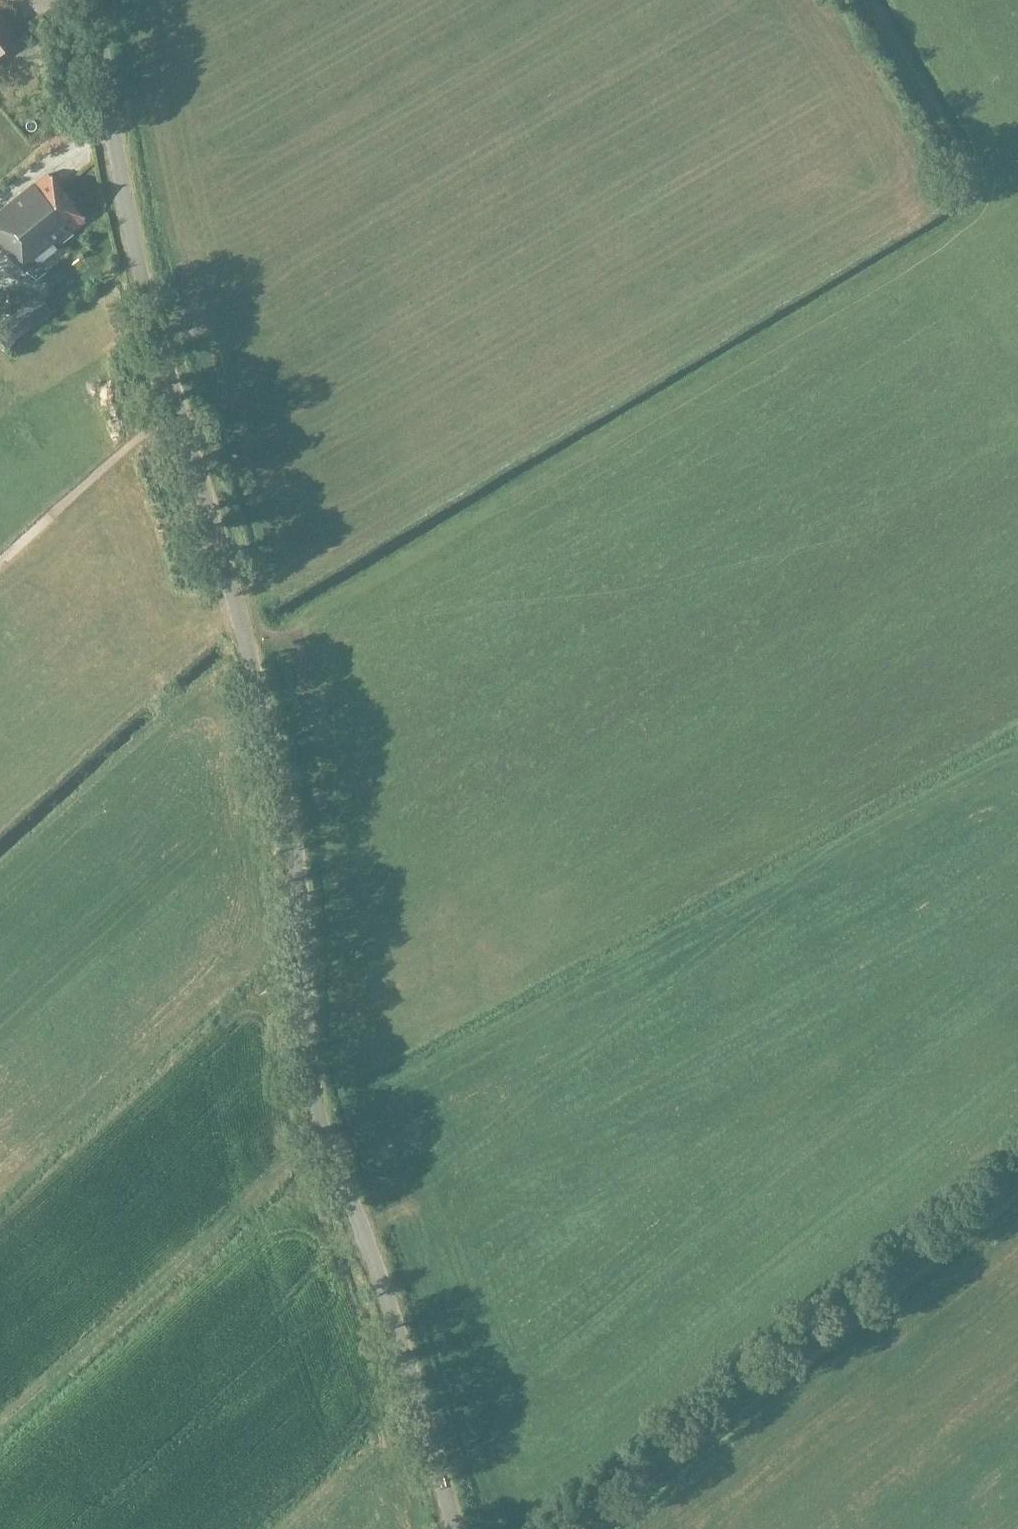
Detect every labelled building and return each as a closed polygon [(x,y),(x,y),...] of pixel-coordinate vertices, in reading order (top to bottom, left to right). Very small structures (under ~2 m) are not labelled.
[(18,39),(2,19),(3,18),(0,13),(0,53),(18,39)] [(0,212),(0,244),(22,271),(85,220),(47,173),(0,212)] [(38,293),(1,321),(14,338),(51,309),(38,293)]
